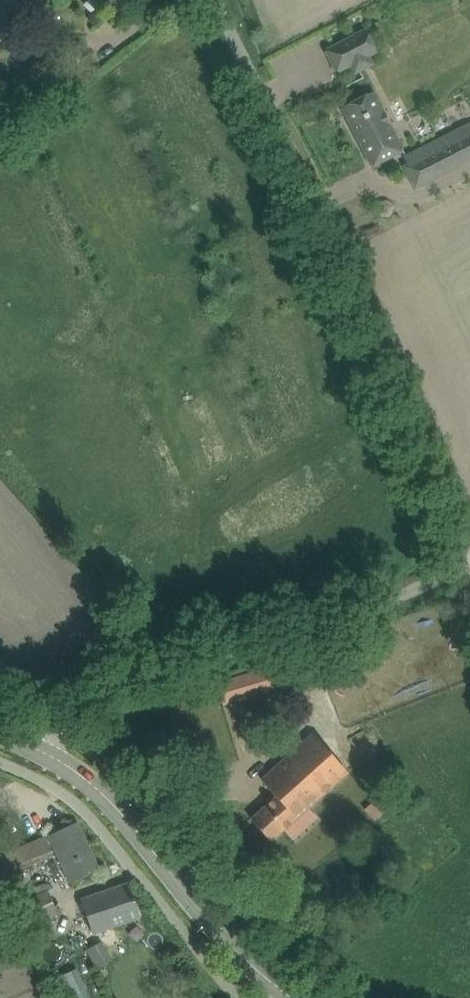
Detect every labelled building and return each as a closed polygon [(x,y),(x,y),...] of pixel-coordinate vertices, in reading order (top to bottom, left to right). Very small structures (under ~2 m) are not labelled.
[(9,35),(27,19),(20,12),(32,0),(0,0),(0,24),(9,35)] [(104,9),(114,0),(95,0),(104,9)] [(368,57),(377,52),(365,30),(326,49),(338,72),(350,66),(354,74),(372,65),(368,57)] [(403,149),(373,91),(341,108),(370,166),(403,149)] [(469,159),(469,125),(469,124),(442,138),(446,145),(404,166),(415,188),(469,159)] [(217,683),(224,705),(248,698),(245,689),(281,678),(277,666),(217,683)] [(251,820),(270,841),(347,772),(313,734),(262,781),(276,797),(251,820)] [(98,871),(78,822),(54,832),(74,881),(98,871)] [(53,857),(45,836),(0,854),(0,877),(7,894),(10,893),(27,928),(58,914),(47,890),(33,896),(21,870),(53,857)] [(128,883),(80,900),(92,934),(140,916),(128,883)] [(63,997),(90,997),(77,970),(54,980),(63,997)]
